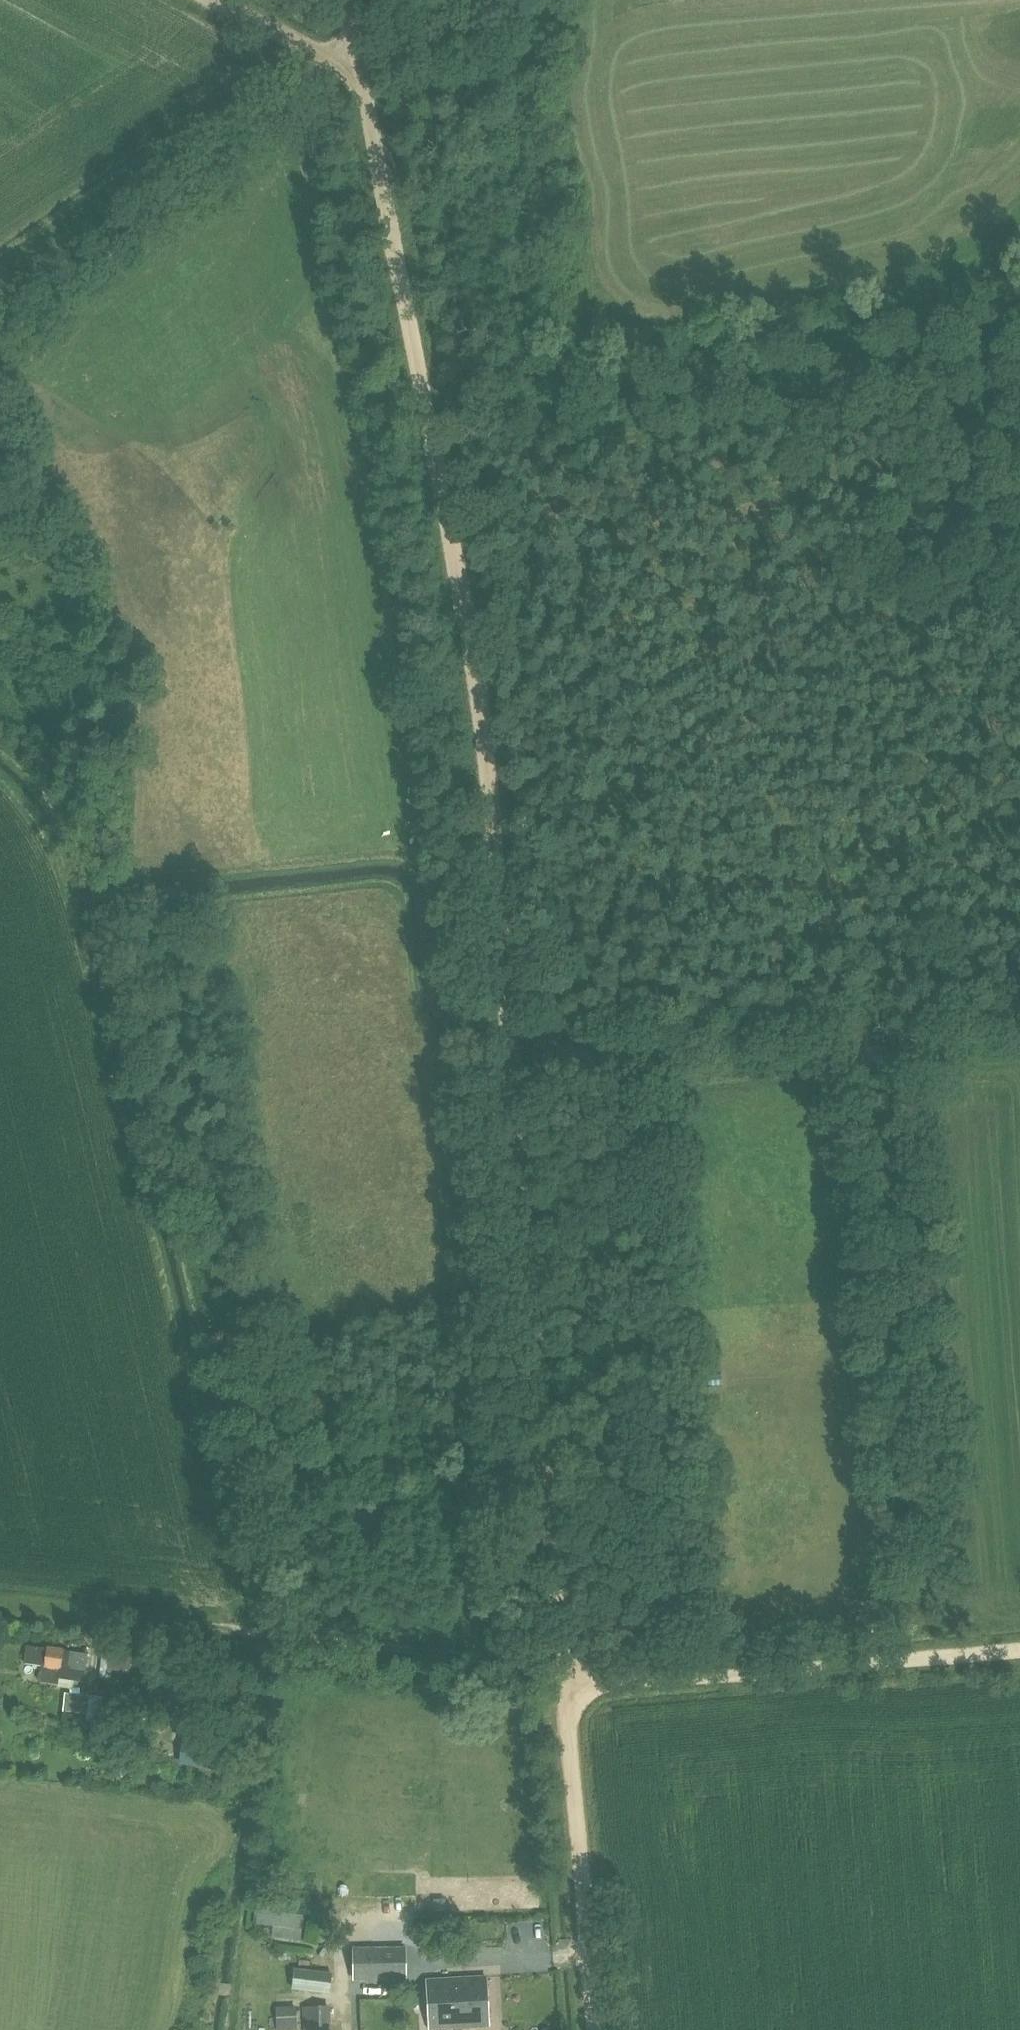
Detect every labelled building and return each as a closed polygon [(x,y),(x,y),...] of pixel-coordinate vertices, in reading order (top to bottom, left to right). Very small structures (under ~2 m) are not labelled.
[(25,1663),(84,1671),(87,1653),(27,1645),(25,1663)] [(136,1678),(139,1655),(110,1652),(107,1679),(138,1682),(138,1678),(136,1678)] [(371,1979),(370,1978),(382,1978),(382,1974),(407,1974),(406,1947),(354,1947),(354,1980),(371,1979)] [(330,1992),(331,1973),(294,1969),(291,1988),(330,1992)] [(427,1980),(430,2028),(489,2024),(486,1976),(427,1980)]
